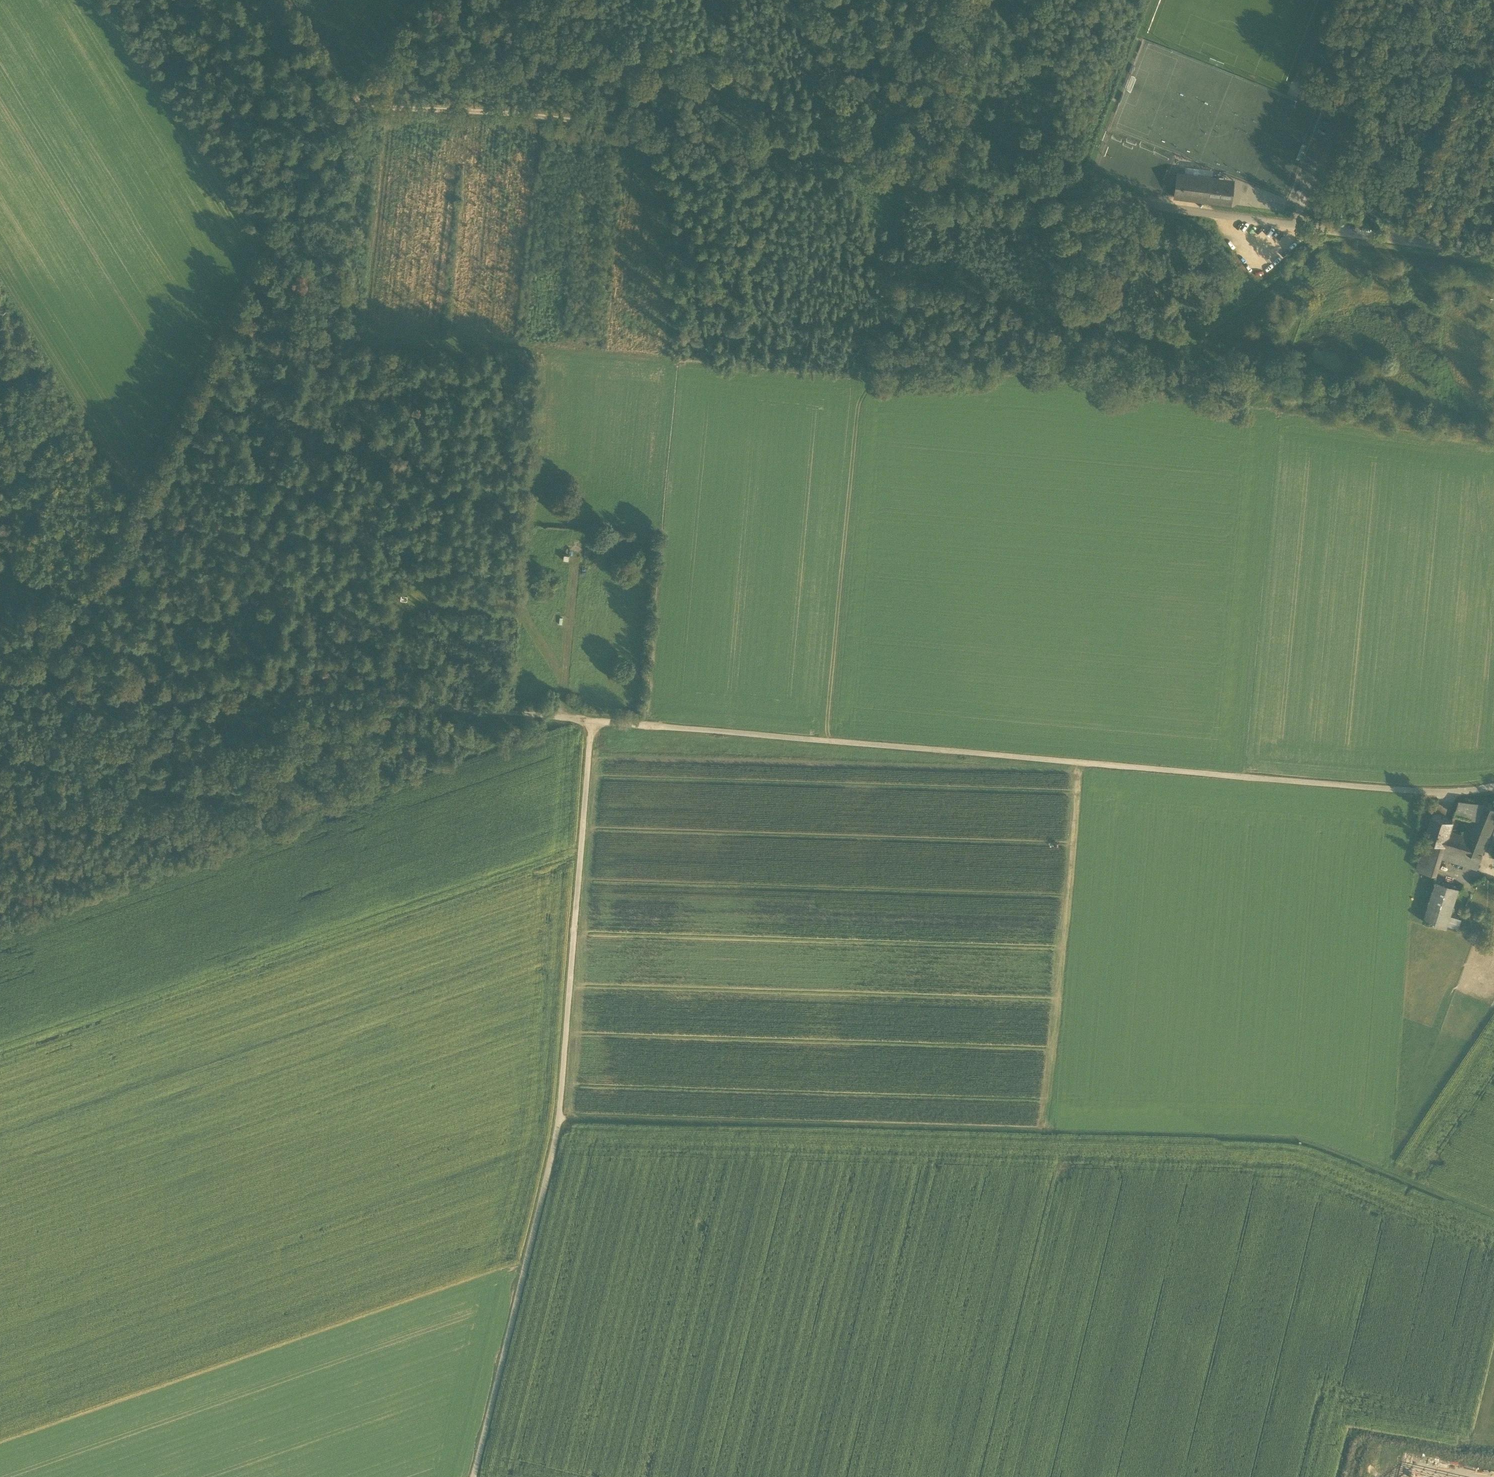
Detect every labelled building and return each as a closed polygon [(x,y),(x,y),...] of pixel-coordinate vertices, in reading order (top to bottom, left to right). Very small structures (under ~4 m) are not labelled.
[(1300,87),(1322,96),(1324,92),(1302,82),(1300,87)] [(1351,108),(1328,98),(1326,103),(1349,112),(1351,108)] [(1185,166),(1184,173),(1212,177),(1213,169),(1185,166)] [(1174,196),(1230,203),(1232,188),(1218,186),(1219,178),(1212,177),(1184,173),(1177,172),(1174,196)] [(1233,180),(1219,178),(1218,186),(1232,188),(1233,180)] [(1445,846),(1481,857),(1493,825),(1493,808),(1484,804),(1459,801),(1455,814),(1473,819),(1467,836),(1450,831),(1445,846)] [(1425,839),(1445,846),(1450,831),(1453,822),(1432,815),(1425,839)] [(1442,856),(1445,846),(1425,839),(1416,869),(1436,875),(1437,874),(1442,856)] [(1444,858),(1477,869),(1481,857),(1445,846),(1442,856),(1444,858)] [(1423,921),(1446,928),(1447,925),(1450,915),(1458,890),(1435,882),(1423,921)] [(1462,919),(1450,915),(1447,925),(1458,929),(1462,919)]
